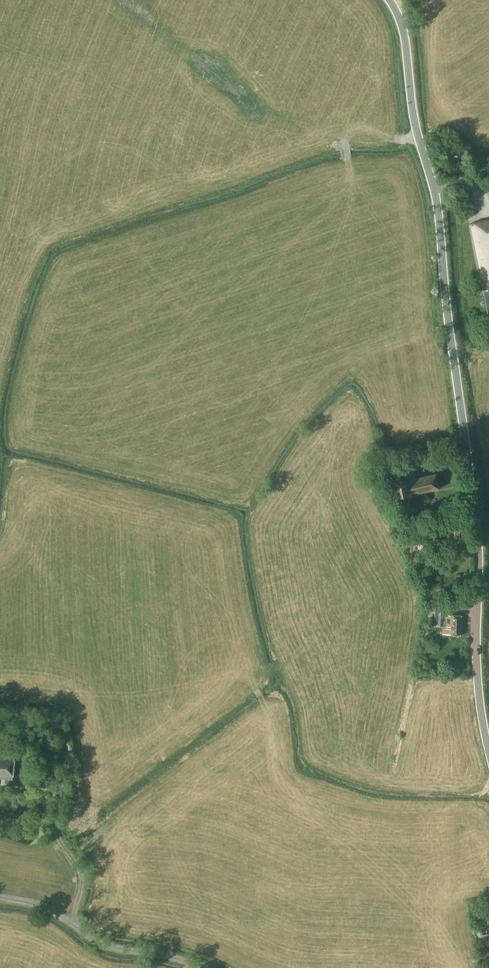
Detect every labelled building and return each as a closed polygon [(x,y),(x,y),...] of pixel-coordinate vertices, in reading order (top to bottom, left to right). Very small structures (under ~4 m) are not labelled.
[(469,224),(480,281),(482,281),(488,314),(488,220),(469,224)] [(439,488),(436,473),(405,480),(406,483),(397,485),(400,495),(408,493),(408,495),(439,488)] [(466,542),(464,520),(449,522),(449,528),(446,528),(447,538),(450,537),(451,544),(466,542)] [(430,560),(428,540),(418,541),(420,561),(430,560)] [(447,606),(436,606),(435,625),(443,626),(443,634),(462,635),(463,616),(447,615),(447,606)] [(14,778),(16,755),(0,753),(0,777),(14,778)] [(478,935),(480,947),(488,946),(488,933),(478,935)]
